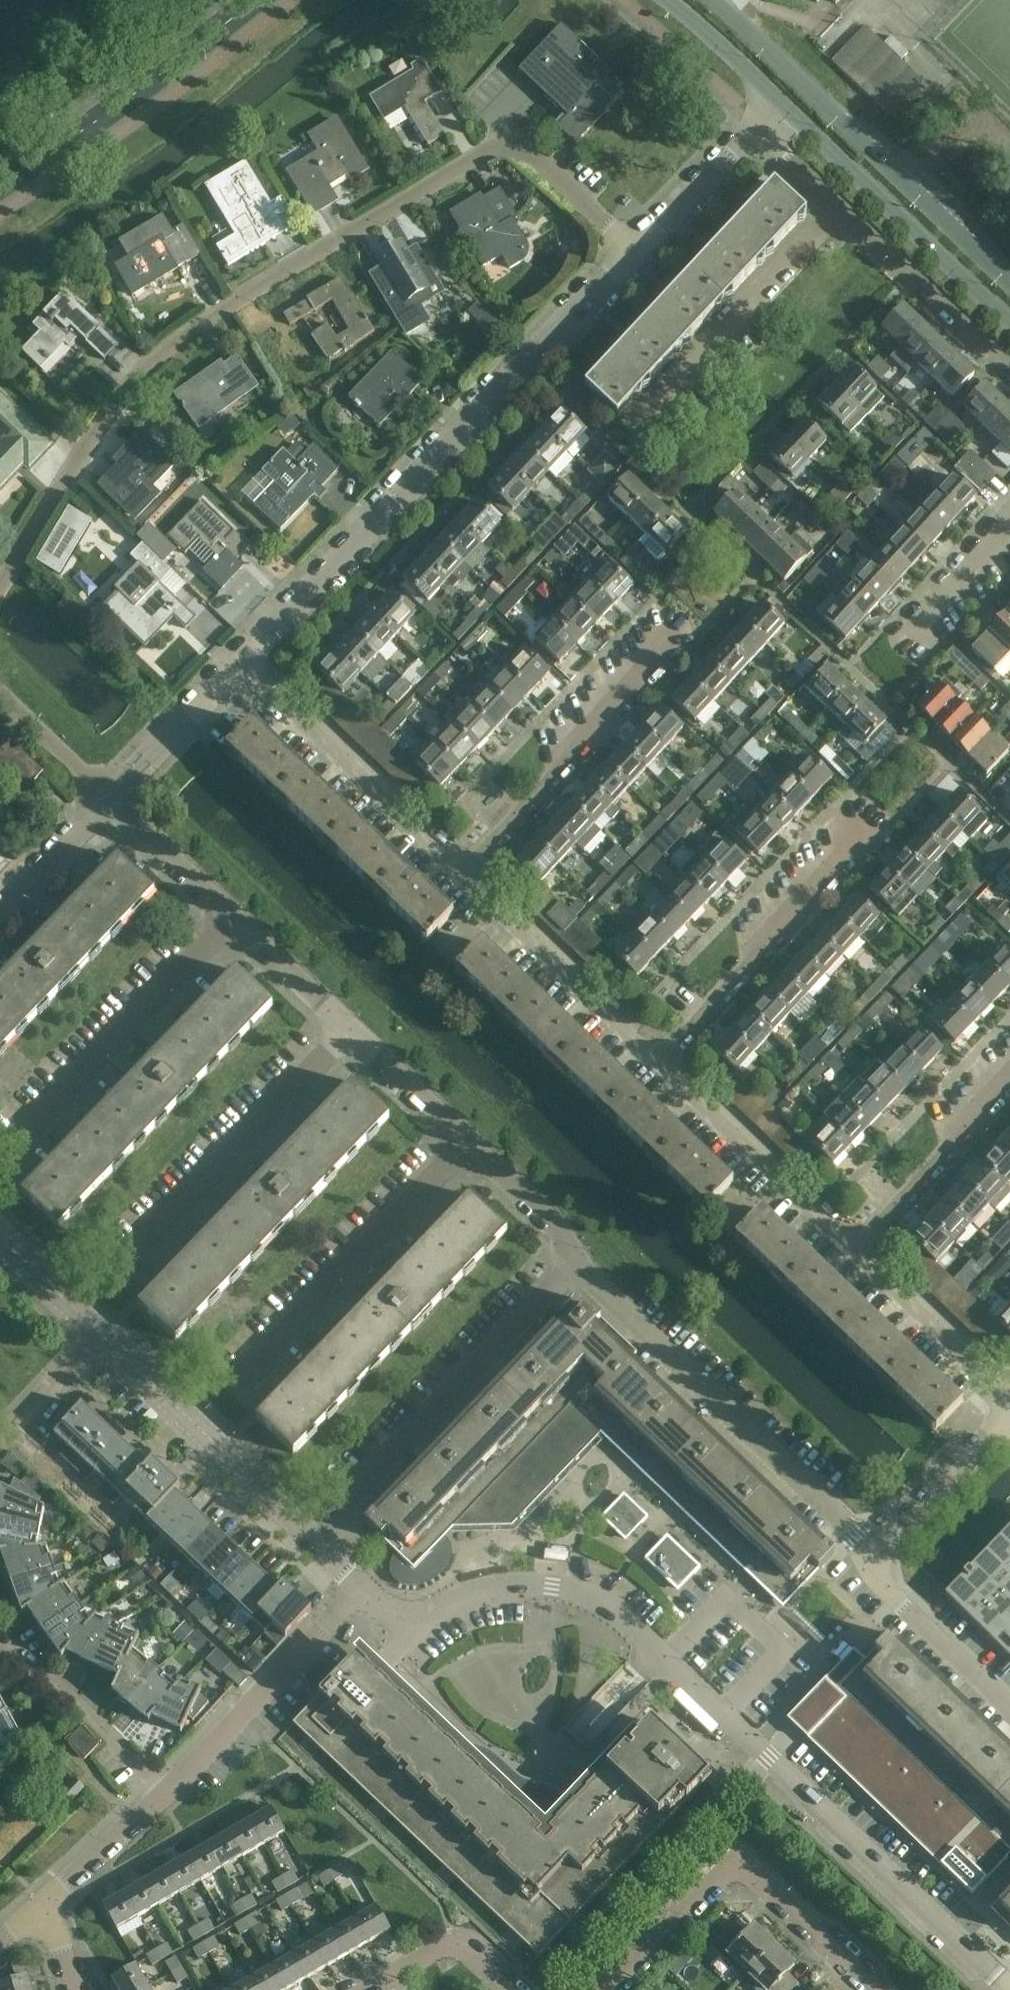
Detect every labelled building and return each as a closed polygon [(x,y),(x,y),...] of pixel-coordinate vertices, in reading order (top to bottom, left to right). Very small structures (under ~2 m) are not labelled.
[(561,26),(523,66),(572,111),(566,117),(556,128),(575,145),(624,92),(606,76),(610,72),(561,26)] [(923,83),(865,27),(831,62),(889,118),(923,83)] [(415,34),(403,41),(410,52),(422,45),(415,34)] [(424,103),(441,93),(422,60),(410,67),(413,71),(369,97),(383,121),(405,108),(428,146),(444,136),(424,103)] [(366,171),(335,119),(307,136),(317,153),(292,168),(318,212),(336,201),(327,187),(348,174),(351,180),(366,171)] [(254,170),(261,165),(262,164),(257,156),(249,161),(254,170)] [(234,236),(217,247),(228,266),(287,231),(285,229),(297,223),(282,198),(270,205),(245,162),(205,186),(234,236)] [(651,316),(682,347),(807,214),(774,184),(651,316)] [(510,269),(522,262),(524,260),(526,258),(527,255),(527,253),(528,250),(527,247),(526,245),(512,221),(517,218),(500,190),(483,200),(480,196),(450,213),(461,232),(465,230),(471,239),(467,241),(483,268),(502,256),(510,269)] [(168,212),(173,209),(167,199),(158,205),(161,210),(168,212)] [(128,259),(115,267),(132,296),(201,254),(184,225),(172,232),(163,216),(118,242),(128,259)] [(574,239),(571,243),(571,253),(575,256),(581,256),(584,252),(583,243),(579,239),(574,239)] [(401,243),(376,258),(387,275),(375,283),(407,335),(429,322),(419,306),(431,299),(426,291),(437,284),(434,279),(416,248),(407,253),(401,243)] [(330,363),(375,332),(339,280),(306,299),(307,300),(284,314),(290,326),(332,302),(348,331),(336,338),(327,325),(311,336),(330,363)] [(118,346),(63,294),(32,326),(39,333),(21,352),(40,370),(65,344),(69,349),(80,337),(104,361),(118,346)] [(899,348),(922,325),(903,307),(881,331),(899,348)] [(609,360),(641,391),(682,347),(651,316),(609,360)] [(494,319),(484,328),(491,336),(492,335),(501,326),(494,319)] [(922,325),(899,348),(916,365),(939,341),(922,325)] [(939,341),(916,365),(933,381),(956,357),(939,341)] [(392,352),(348,398),(379,428),(423,382),(392,352)] [(878,357),(868,368),(874,374),(885,363),(878,357)] [(956,357),(933,381),(952,399),(975,375),(956,357)] [(220,364),(189,386),(190,387),(176,397),(198,428),(256,387),(237,359),(224,368),(220,364)] [(641,391),(609,360),(584,387),(617,417),(641,391)] [(885,363),(874,374),(881,380),(891,369),(885,363)] [(836,386),(867,416),(884,398),(853,369),(836,386)] [(315,394),(310,386),(303,391),(308,399),(315,394)] [(867,416),(836,386),(819,404),(850,434),(867,416)] [(981,427),(1004,403),(985,386),(963,409),(981,427)] [(902,401),(909,407),(919,396),(913,390),(902,401)] [(24,465),(29,470),(52,446),(0,396),(0,490),(24,465)] [(981,427),(999,444),(1009,433),(1009,409),(1004,403),(981,427)] [(940,404),(924,422),(932,430),(949,413),(940,404)] [(270,415),(274,420),(281,415),(276,409),(275,408),(271,410),(270,415)] [(543,431),(568,455),(586,435),(561,412),(543,431)] [(949,413),(932,430),(941,438),(948,446),(958,435),(965,428),(958,421),(949,413)] [(293,418),(282,428),(293,438),(303,428),(293,418)] [(121,469),(104,487),(135,516),(153,496),(156,499),(185,468),(157,421),(123,458),(124,459),(118,466),(121,469)] [(786,439),(809,462),(827,443),(803,421),(786,439)] [(936,440),(923,428),(896,457),(907,468),(908,469),(936,440)] [(887,436),(898,446),(904,440),(893,429),(887,436)] [(568,455),(543,431),(525,450),(550,474),(568,455)] [(991,454),(1007,470),(1009,467),(1009,433),(999,444),(1000,445),(991,454)] [(898,446),(887,436),(881,442),(892,453),(898,446)] [(809,462),(786,439),(769,456),(793,479),(809,462)] [(297,460),(303,454),(294,445),(288,451),(297,460)] [(274,484),(254,505),(266,517),(280,531),(315,495),(314,494),(321,487),(336,471),(312,447),(296,463),(283,450),(261,472),(274,484)] [(507,469),(532,492),(550,474),(525,450),(507,469)] [(970,451),(961,460),(958,463),(959,464),(962,461),(971,469),(979,460),(981,463),(982,462),(970,451)] [(603,488),(622,468),(605,453),(586,473),(596,482),(603,488)] [(896,457),(889,464),(900,475),(907,468),(896,457)] [(979,460),(971,469),(987,484),(996,475),(982,462),(981,463),(979,460)] [(959,464),(958,463),(954,468),(979,492),(987,484),(971,469),(962,461),(959,464)] [(762,465),(753,473),(770,491),(779,482),(762,465)] [(489,489),(482,496),(488,502),(504,517),(506,519),(509,515),(513,511),(514,512),(532,492),(507,469),(489,489)] [(935,494),(959,517),(976,498),(952,476),(935,494)] [(625,518),(648,494),(629,477),(607,500),(625,518)] [(837,488),(848,499),(855,492),(843,481),(837,488)] [(596,482),(587,491),(594,498),(603,488),(596,482)] [(779,482),(770,491),(778,498),(787,489),(779,482)] [(869,485),(862,492),(873,502),(880,495),(869,485)] [(830,494),(841,506),(848,499),(837,488),(830,494)] [(731,531),(754,508),(736,491),(714,515),(731,531)] [(862,492),(856,498),(867,508),(873,502),(862,492)] [(644,536),(666,512),(648,494),(625,518),(644,536)] [(919,512),(943,534),(959,517),(935,494),(919,512)] [(250,548),(202,502),(167,537),(185,555),(199,540),(219,560),(216,563),(213,560),(203,572),(222,590),(244,568),(237,561),(250,548)] [(457,522),(482,546),(501,526),(476,503),(457,522)] [(754,508),(731,531),(749,548),(772,525),(754,508)] [(814,515),(808,508),(797,519),(804,525),(814,515)] [(88,521),(69,510),(38,562),(57,573),(88,521)] [(570,510),(561,519),(568,525),(577,516),(570,510)] [(645,536),(639,543),(646,549),(658,561),(686,532),(666,512),(644,536),(645,536)] [(943,534),(919,512),(903,529),(927,551),(943,534)] [(811,532),(821,521),(814,515),(804,525),(811,532)] [(482,546),(457,522),(439,542),(465,565),(482,546)] [(927,551),(903,529),(896,523),(879,541),(886,547),(910,569),(927,551)] [(772,525),(749,548),(766,565),(789,541),(772,525)] [(563,539),(553,549),(560,556),(564,559),(578,545),(591,557),(599,549),(575,526),(563,539)] [(149,527),(138,538),(163,562),(174,551),(149,527)] [(597,527),(590,534),(600,544),(607,537),(597,527)] [(540,531),(531,541),(535,545),(543,552),(552,542),(540,531)] [(841,539),(852,549),(859,542),(848,532),(841,539)] [(789,541),(766,565),(784,582),(813,552),(795,535),(789,541)] [(607,537),(600,544),(612,555),(619,548),(607,537)] [(836,546),(847,556),(852,549),(841,539),(836,546)] [(465,565),(439,542),(422,560),(447,584),(453,589),(460,582),(454,576),(465,565)] [(117,592),(105,605),(145,644),(172,616),(186,630),(196,619),(160,584),(172,571),(142,544),(130,557),(138,564),(114,589),(117,592)] [(870,565),(894,587),(910,569),(886,547),(870,565)] [(543,561),(550,567),(560,556),(553,549),(543,561)] [(626,555),(620,562),(631,573),(638,566),(634,562),(627,556),(626,555)] [(583,577),(588,582),(614,607),(632,588),(601,558),(583,577)] [(863,559),(847,577),(853,583),(878,605),(894,587),(870,565),(863,559)] [(447,584),(422,560),(404,580),(404,581),(427,602),(429,603),(447,584)] [(511,572),(518,579),(528,568),(521,561),(511,572)] [(502,564),(495,571),(504,580),(501,584),(507,590),(518,579),(511,572),(502,564)] [(809,575),(820,584),(827,577),(816,568),(809,575)] [(803,581),(814,591),(820,584),(809,575),(803,581)] [(517,587),(524,593),(534,582),(527,576),(517,587)] [(404,581),(400,586),(422,608),(427,602),(404,581)] [(614,607),(588,582),(571,601),(597,625),(614,607)] [(784,582),(777,589),(783,595),(790,588),(784,582)] [(837,600),(861,622),(878,605),(853,583),(837,600)] [(489,589),(499,599),(504,594),(497,587),(494,584),(489,589)] [(507,598),(496,610),(505,618),(527,595),(524,593),(517,587),(507,598)] [(372,614),(395,635),(397,638),(416,618),(390,594),(372,614)] [(485,600),(475,610),(483,617),(492,607),(491,606),(485,600)] [(861,622),(837,600),(835,603),(821,618),(842,637),(845,640),(861,622)] [(552,620),(578,645),(597,625),(571,601),(552,620)] [(743,624),(767,646),(785,626),(784,625),(771,613),(761,604),(743,624)] [(777,605),(771,613),(784,625),(791,618),(777,605)] [(475,610),(465,621),(466,623),(472,628),(483,617),(475,610)] [(397,638),(395,635),(372,614),(354,633),(381,658),(382,658),(380,656),(397,638)] [(1005,616),(988,633),(1009,654),(1009,621),(1005,616)] [(534,640),(559,664),(578,645),(552,620),(534,640)] [(767,646),(743,624),(725,643),(749,665),(767,646)] [(470,636),(477,643),(488,632),(481,625),(470,636)] [(381,658),(354,633),(337,652),(364,677),(381,658)] [(988,633),(971,651),(980,659),(994,672),(1009,656),(1009,654),(988,633)] [(460,647),(467,654),(477,643),(470,636),(460,647)] [(749,665),(725,643),(708,662),(732,683),(749,665)] [(505,670),(530,694),(549,675),(524,650),(505,670)] [(341,693),(344,696),(343,695),(361,676),(363,677),(364,677),(337,652),(318,672),(327,679),(336,687),(342,693),(341,693)] [(424,664),(431,670),(441,659),(435,653),(424,664)] [(806,662),(802,667),(788,653),(782,660),(796,673),(803,679),(813,669),(806,662)] [(965,676),(972,683),(981,675),(958,653),(949,661),(956,667),(965,676)] [(980,659),(976,663),(990,677),(994,672),(980,659)] [(732,683),(708,662),(690,681),(713,703),(732,683)] [(434,675),(441,681),(451,670),(445,663),(434,675)] [(431,670),(424,664),(414,674),(421,680),(431,670)] [(825,708),(847,685),(828,668),(806,691),(825,708)] [(530,694),(505,670),(487,688),(513,713),(530,694)] [(785,684),(792,690),(803,679),(796,673),(785,684)] [(441,681),(434,675),(425,685),(432,691),(441,681)] [(989,683),(981,675),(972,683),(981,691),(989,683)] [(336,687),(327,679),(308,698),(318,707),(336,687)] [(944,679),(938,686),(938,685),(915,708),(933,726),(956,702),(956,703),(962,696),(944,679)] [(513,713),(487,688),(480,681),(472,689),(480,696),(469,707),(495,731),(513,713)] [(713,703),(690,681),(672,701),(695,723),(713,703)] [(843,726),(866,703),(847,685),(825,708),(843,726)] [(344,696),(341,693),(342,693),(336,687),(318,707),(326,715),(344,696)] [(389,701),(396,707),(406,696),(399,690),(389,701)] [(353,704),(344,696),(326,715),(334,724),(353,704)] [(761,709),(768,716),(777,706),(770,699),(761,709)] [(378,712),(385,719),(396,707),(389,701),(378,712)] [(399,712),(406,718),(416,707),(409,701),(399,712)] [(951,742),(973,719),(956,703),(956,702),(933,726),(951,742)] [(999,714),(1006,720),(1009,716),(1009,703),(1009,702),(999,714)] [(866,703),(843,726),(864,746),(872,737),(886,723),(866,703)] [(353,704),(334,724),(343,732),(362,713),(353,704)] [(495,731),(469,707),(450,726),(476,751),(495,731)] [(642,728),(665,749),(683,730),(660,708),(642,728)] [(749,721),(756,728),(768,716),(761,709),(749,721)] [(399,712),(388,723),(397,731),(407,720),(406,718),(399,712)] [(789,712),(783,718),(799,735),(806,728),(789,712)] [(362,713),(343,732),(351,740),(370,721),(362,713)] [(968,759),(991,736),(973,719),(951,742),(968,759)] [(379,729),(370,721),(351,740),(360,748),(378,729),(379,729)] [(276,799),(303,771),(253,723),(226,751),(276,799)] [(886,723),(872,737),(881,745),(894,731),(886,723)] [(476,751),(450,726),(433,744),(458,769),(476,751)] [(665,749),(642,728),(624,748),(647,769),(665,749)] [(727,759),(749,736),(741,728),(719,751),(727,759)] [(752,740),(759,746),(770,735),(763,728),(752,740)] [(806,728),(799,735),(811,746),(818,739),(806,728)] [(379,729),(378,729),(360,748),(369,757),(387,737),(379,729)] [(24,793),(43,773),(0,731),(0,771),(24,793)] [(991,736),(968,759),(986,776),(1008,753),(991,736)] [(377,765),(395,747),(396,746),(387,737),(369,757),(377,765)] [(752,740),(735,758),(742,765),(746,769),(754,762),(749,757),(759,746),(752,740)] [(421,771),(430,779),(440,788),(458,769),(433,744),(414,763),(413,762),(421,771)] [(396,746),(395,747),(377,765),(387,774),(405,754),(396,746)] [(647,769),(624,748),(606,767),(629,788),(647,769)] [(394,781),(395,780),(413,762),(405,754),(387,774),(394,781)] [(791,776),(814,798),(832,779),(809,757),(791,776)] [(727,765),(716,777),(724,784),(742,765),(735,758),(734,758),(727,765)] [(714,759),(696,778),(703,784),(721,765),(714,759)] [(413,762),(395,780),(394,781),(403,790),(421,771),(413,762)] [(629,788),(606,767),(588,786),(612,807),(629,788)] [(303,771),(276,799),(326,847),(353,819),(303,771)] [(421,771),(403,790),(412,798),(430,779),(421,771)] [(814,798),(791,776),(773,795),(795,817),(814,798)] [(588,786),(571,805),(594,826),(604,815),(611,821),(619,813),(612,807),(588,786)] [(687,787),(677,797),(685,803),(695,793),(688,786),(687,787)] [(715,795),(707,788),(707,787),(697,798),(697,799),(705,806),(715,795)] [(963,833),(962,834),(969,840),(988,821),(958,793),(940,812),(963,833)] [(795,817),(773,795),(763,805),(757,798),(748,807),(778,835),(795,817)] [(677,797),(668,807),(675,813),(685,803),(677,797)] [(680,838),(702,814),(692,804),(669,828),(680,838)] [(594,826),(571,805),(553,824),(576,846),(594,826)] [(778,835),(748,807),(729,827),(742,840),(739,844),(755,859),(778,835)] [(963,833),(940,812),(922,832),(945,852),(944,853),(952,860),(959,851),(952,845),(962,834),(963,833)] [(353,819),(326,847),(377,895),(403,867),(353,819)] [(576,846),(553,824),(535,843),(559,865),(576,846)] [(650,825),(641,835),(649,841),(657,832),(650,825)] [(945,852),(922,832),(905,850),(928,871),(927,871),(934,878),(942,870),(934,863),(944,853),(945,852)] [(632,858),(638,852),(649,841),(641,835),(625,852),(632,858)] [(697,854),(704,860),(705,860),(728,882),(745,863),(716,835),(697,854)] [(671,849),(659,838),(651,847),(663,858),(671,849)] [(993,841),(983,852),(993,860),(1002,850),(999,847),(993,841)] [(538,882),(538,883),(542,886),(540,884),(559,865),(535,843),(517,863),(534,878),(538,882)] [(887,869),(910,890),(927,871),(928,871),(905,850),(887,869)] [(993,860),(1000,867),(1009,857),(1002,850),(993,860)] [(606,872),(613,879),(630,860),(623,853),(606,872)] [(709,901),(728,882),(705,860),(704,860),(697,854),(679,873),(686,880),(687,879),(709,901)] [(654,867),(642,856),(634,865),(640,871),(645,876),(654,867)] [(11,1042),(155,893),(118,858),(0,981),(0,1054),(11,1042)] [(982,872),(989,879),(1000,867),(993,860),(982,872)] [(640,871),(633,864),(615,883),(622,890),(640,871)] [(403,867),(377,895),(427,943),(453,916),(403,867)] [(910,890),(887,869),(868,889),(898,917),(917,897),(909,891),(910,890)] [(595,883),(602,889),(613,879),(606,872),(595,883)] [(538,883),(538,882),(534,878),(516,896),(524,904),(542,886),(538,883)] [(668,898),(691,920),(709,901),(687,879),(686,880),(668,898)] [(615,883),(603,896),(610,903),(622,890),(615,883)] [(533,912),(550,894),(542,886),(524,904),(533,912)] [(966,889),(957,898),(964,904),(973,895),(966,889)] [(542,920),(559,902),(550,894),(533,912),(542,920)] [(856,897),(838,916),(862,938),(861,938),(868,944),(886,925),(856,897)] [(691,920),(668,898),(651,917),(674,938),(691,920)] [(964,904),(957,898),(946,909),(953,916),(964,904)] [(568,911),(575,918),(585,907),(579,900),(568,911)] [(551,929),(568,911),(559,902),(542,920),(551,929)] [(997,924),(1004,917),(993,906),(986,913),(997,924)] [(579,921),(586,928),(596,917),(589,910),(579,921)] [(576,920),(577,920),(575,918),(568,911),(551,929),(560,937),(576,920)] [(844,957),(861,938),(862,938),(838,916),(820,936),(844,957)] [(674,938),(651,917),(632,936),(655,958),(674,938)] [(927,929),(934,935),(945,923),(938,917),(927,929)] [(997,924),(1008,934),(1009,932),(1009,923),(1004,917),(997,924)] [(577,920),(576,920),(560,937),(568,946),(586,928),(579,921),(577,920)] [(959,938),(965,931),(955,921),(949,928),(959,938)] [(593,935),(586,928),(568,946),(576,953),(593,935)] [(959,938),(949,928),(936,941),(946,951),(959,938)] [(586,963),(603,944),(593,935),(576,953),(586,963)] [(632,936),(614,955),(620,962),(636,977),(655,958),(632,936)] [(844,957),(820,936),(803,955),(826,976),(844,957)] [(506,1019),(532,992),(482,943),(456,971),(506,1019)] [(594,970),(611,952),(603,944),(586,963),(594,970)] [(1009,986),(1009,950),(1005,946),(987,964),(1009,986)] [(611,952),(594,970),(603,979),(620,962),(614,955),(611,952)] [(826,976),(803,955),(785,974),(808,995),(826,976)] [(892,966),(898,972),(909,962),(902,955),(892,966)] [(919,958),(913,965),(920,972),(923,975),(930,968),(919,958)] [(987,964),(969,983),(992,1005),(1009,987),(1009,986),(987,964)] [(902,977),(909,983),(920,972),(913,965),(902,977)] [(898,972),(892,966),(874,984),(881,990),(898,972)] [(235,971),(21,1194),(58,1229),(272,1006),(235,971)] [(808,995),(785,974),(767,993),(791,1015),(808,995)] [(951,1002),(974,1024),(992,1005),(969,983),(951,1002)] [(881,990),(874,984),(856,1004),(863,1010),(881,990)] [(556,1067),(582,1040),(532,992),(506,1019),(556,1067)] [(791,1015),(767,993),(750,1012),(773,1034),(791,1015)] [(974,1024),(951,1002),(932,1022),(955,1044),(974,1024)] [(863,1010),(856,1004),(838,1023),(845,1029),(863,1010)] [(876,1004),(865,1015),(872,1021),(883,1011),(876,1004)] [(773,1034),(750,1012),(732,1032),(755,1053),(773,1034)] [(826,1014),(818,1023),(828,1033),(836,1023),(826,1014)] [(827,1034),(834,1040),(845,1029),(838,1023),(827,1034)] [(858,1023),(847,1033),(855,1040),(865,1030),(858,1023)] [(902,1048),(924,1070),(942,1051),(919,1030),(902,1048)] [(736,1072),(738,1075),(739,1074),(737,1072),(755,1053),(732,1032),(714,1051),(730,1066),(736,1072)] [(847,1033),(837,1045),(844,1052),(855,1040),(847,1033)] [(606,1115),(632,1088),(582,1040),(556,1067),(606,1115)] [(924,1070),(902,1048),(883,1067),(906,1089),(924,1070)] [(802,1050),(797,1056),(802,1060),(809,1067),(814,1061),(802,1050)] [(809,1067),(802,1060),(783,1080),(790,1087),(809,1067)] [(812,1071),(819,1078),(829,1068),(822,1061),(812,1071)] [(869,1069),(858,1080),(864,1087),(865,1086),(888,1107),(906,1089),(883,1067),(877,1062),(869,1069)] [(736,1072),(730,1066),(713,1084),(722,1092),(738,1075),(736,1072)] [(819,1078),(812,1071),(801,1083),(808,1089),(819,1078)] [(748,1083),(739,1074),(738,1075),(722,1092),(730,1101),(748,1083)] [(864,1087),(858,1080),(839,1098),(847,1105),(847,1104),(870,1126),(888,1107),(865,1086),(864,1087)] [(352,1083),(138,1306),(175,1341),(244,1270),(389,1118),(352,1083)] [(748,1083),(730,1101),(739,1109),(756,1091),(748,1083)] [(656,1163),(682,1136),(632,1088),(606,1115),(656,1163)] [(765,1099),(772,1106),(782,1095),(775,1088),(765,1099)] [(756,1091),(739,1109),(747,1117),(764,1099),(756,1091)] [(870,1126),(847,1104),(847,1105),(839,1098),(821,1117),(828,1124),(829,1123),(852,1145),(870,1126)] [(773,1108),(773,1107),(772,1106),(765,1099),(764,1099),(747,1117),(756,1126),(773,1108)] [(775,1109),(782,1116),(792,1105),(785,1099),(775,1109)] [(773,1108),(756,1126),(765,1135),(782,1117),(782,1116),(775,1109),(773,1107),(773,1108)] [(782,1117),(765,1135),(774,1143),(791,1125),(782,1117)] [(810,1143),(817,1150),(833,1165),(852,1145),(829,1123),(828,1124),(810,1143)] [(791,1125),(774,1143),(782,1151),(800,1133),(791,1125)] [(999,1143),(1009,1153),(1009,1131),(999,1143)] [(800,1133),(782,1151),(790,1159),(808,1141),(800,1133)] [(682,1136),(656,1163),(706,1211),(732,1184),(682,1136)] [(808,1141),(790,1159),(799,1168),(817,1150),(810,1143),(808,1141)] [(999,1143),(981,1162),(1008,1186),(1009,1184),(1009,1153),(999,1143)] [(1007,1186),(1008,1186),(981,1162),(964,1181),(990,1205),(996,1210),(1009,1194),(1009,1189),(1007,1186)] [(946,1200),(972,1225),(990,1205),(964,1181),(946,1200)] [(470,1195),(256,1419),(293,1454),(507,1231),(470,1195)] [(972,1225),(946,1200),(928,1220),(955,1244),(972,1225)] [(785,1287),(812,1260),(761,1211),(735,1239),(785,1287)] [(935,1263),(936,1264),(955,1244),(928,1220),(910,1239),(922,1250),(930,1258),(935,1263)] [(1000,1233),(1009,1242),(1009,1225),(1008,1223),(1000,1233)] [(930,1258),(922,1250),(904,1268),(913,1276),(930,1258)] [(976,1265),(983,1271),(994,1259),(987,1253),(976,1265)] [(935,1263),(930,1258),(913,1276),(922,1285),(939,1267),(936,1264),(935,1263)] [(995,1266),(1005,1276),(1009,1271),(1009,1264),(1003,1258),(995,1266)] [(812,1260),(785,1287),(835,1335),(862,1308),(812,1260)] [(922,1285),(930,1293),(948,1275),(939,1267),(922,1285)] [(953,1281),(956,1283),(965,1292),(974,1281),(962,1270),(953,1281)] [(939,1301),(956,1283),(948,1275),(930,1293),(939,1301)] [(965,1292),(958,1285),(956,1283),(939,1301),(947,1309),(965,1292)] [(973,1300),(975,1302),(986,1291),(979,1284),(969,1295),(973,1300)] [(973,1300),(969,1295),(965,1292),(947,1309),(956,1318),(973,1300)] [(365,1523),(380,1538),(381,1539),(382,1538),(389,1531),(390,1532),(390,1533),(391,1534),(392,1534),(407,1548),(404,1551),(399,1558),(397,1561),(396,1565),(395,1569),(397,1573),(399,1577),(402,1579),(406,1581),(410,1581),(415,1581),(422,1579),(430,1575),(436,1570),(442,1564),(444,1560),(445,1557),(446,1552),(445,1548),(444,1544),(437,1538),(448,1526),(450,1528),(512,1526),(606,1428),(779,1595),(810,1563),(818,1571),(821,1568),(834,1554),(816,1537),(633,1362),(596,1326),(601,1320),(579,1299),(365,1523)] [(975,1302),(973,1300),(956,1318),(964,1326),(982,1308),(975,1302)] [(862,1308),(835,1335),(885,1383),(912,1356),(862,1308)] [(982,1308),(964,1326),(973,1334),(990,1316),(982,1308)] [(1008,1334),(1009,1336),(1009,1308),(996,1322),(999,1325),(1008,1334)] [(982,1343),(999,1325),(996,1322),(990,1316),(973,1334),(982,1343)] [(1008,1334),(999,1325),(982,1343),(991,1352),(1008,1334)] [(912,1356),(885,1383),(935,1432),(962,1404),(912,1356)] [(174,1492),(175,1493),(180,1488),(152,1461),(147,1467),(82,1405),(54,1435),(68,1448),(60,1456),(87,1481),(95,1473),(107,1484),(99,1493),(113,1506),(121,1497),(147,1522),(174,1492)] [(27,1475),(20,1484),(35,1495),(42,1487),(27,1475)] [(56,1486),(68,1497),(76,1488),(64,1477),(56,1486)] [(40,1529),(44,1510),(45,1509),(35,1504),(41,1501),(42,1500),(35,1495),(20,1484),(15,1480),(14,1480),(9,1492),(2,1488),(1,1490),(2,1490),(0,1498),(0,1522),(40,1529)] [(187,1505),(175,1493),(174,1492),(147,1522),(160,1534),(187,1505)] [(85,1496),(76,1505),(88,1516),(96,1507),(85,1496)] [(624,1497),(603,1518),(625,1540),(646,1518),(624,1497)] [(173,1546),(201,1517),(187,1505),(160,1534),(173,1546)] [(105,1516),(97,1525),(109,1536),(117,1527),(105,1516)] [(186,1559),(214,1529),(201,1517),(173,1546),(186,1559)] [(40,1529),(0,1522),(0,1552),(36,1549),(37,1548),(40,1529)] [(86,1526),(78,1534),(86,1541),(93,1533),(86,1526)] [(945,1594),(992,1640),(992,1639),(1006,1625),(1009,1621),(1009,1526),(1000,1536),(986,1551),(973,1565),(959,1579),(945,1594)] [(199,1571),(227,1542),(214,1529),(186,1559),(199,1571)] [(668,1538),(647,1560),(677,1589),(698,1567),(668,1538)] [(212,1583),(240,1554),(227,1542),(199,1571),(212,1583)] [(54,1568),(47,1549),(47,1548),(37,1548),(36,1549),(0,1552),(0,1553),(5,1566),(3,1566),(9,1583),(54,1568)] [(134,1548),(127,1555),(134,1562),(141,1555),(134,1548)] [(105,1559),(108,1565),(118,1559),(115,1553),(105,1559)] [(225,1596),(253,1566),(240,1554),(212,1583),(225,1596)] [(154,1566),(148,1574),(156,1581),(163,1574),(155,1567),(154,1566)] [(238,1608),(266,1579),(253,1566),(225,1596),(238,1608)] [(138,1567),(127,1575),(135,1586),(146,1578),(138,1567)] [(54,1568),(9,1583),(15,1600),(17,1600),(22,1612),(21,1613),(22,1614),(28,1610),(28,1609),(61,1587),(60,1586),(54,1568)] [(266,1579),(238,1608),(252,1620),(279,1591),(278,1590),(266,1579)] [(41,1632),(80,1605),(65,1583),(60,1586),(61,1587),(28,1609),(28,1610),(32,1616),(31,1617),(41,1632)] [(271,1625),(297,1598),(284,1585),(278,1590),(279,1591),(252,1620),(265,1633),(272,1626),(271,1625)] [(271,1625),(272,1626),(285,1638),(311,1611),(297,1598),(271,1625)] [(80,1605),(41,1632),(52,1647),(53,1646),(61,1657),(60,1657),(62,1658),(67,1652),(66,1652),(91,1622),(91,1621),(80,1605)] [(95,1667),(115,1625),(97,1617),(96,1615),(91,1621),(91,1622),(66,1652),(67,1652),(79,1658),(78,1660),(95,1667)] [(206,1617),(200,1623),(213,1635),(218,1629),(206,1617)] [(1006,1625),(992,1639),(1009,1656),(1009,1651),(1009,1652),(998,1641),(1003,1636),(1009,1642),(1009,1621),(1006,1625)] [(185,1624),(175,1635),(183,1643),(193,1632),(185,1624)] [(115,1625),(95,1667),(111,1675),(112,1673),(119,1677),(132,1649),(133,1650),(139,1636),(115,1625)] [(216,1638),(223,1644),(230,1637),(223,1631),(216,1638)] [(800,1730),(800,1731),(806,1737),(971,1894),(1009,1853),(1009,1749),(992,1732),(979,1719),(974,1714),(953,1695),(948,1690),(936,1678),(931,1673),(910,1653),(905,1648),(890,1634),(874,1651),(868,1657),(865,1661),(853,1650),(852,1652),(853,1653),(789,1720),(800,1730)] [(253,1673),(262,1663),(245,1648),(237,1657),(253,1673)] [(157,1670),(133,1650),(132,1649),(119,1677),(112,1691),(113,1692),(119,1696),(118,1697),(127,1706),(157,1670)] [(367,1665),(356,1654),(318,1694),(320,1696),(292,1724),(462,1885),(525,1945),(539,1957),(709,1777),(650,1721),(597,1780),(557,1824),(496,1764),(486,1757),(475,1753),(469,1752),(456,1751),(457,1749),(388,1685),(387,1686),(381,1681),(379,1681),(365,1667),(367,1665)] [(239,1688),(248,1679),(231,1663),(222,1672),(239,1688)] [(157,1670),(127,1706),(141,1717),(142,1716),(148,1721),(148,1722),(177,1687),(176,1686),(157,1670)] [(177,1687),(148,1722),(149,1722),(151,1719),(181,1733),(188,1718),(192,1722),(208,1703),(199,1695),(201,1690),(183,1682),(181,1681),(176,1686),(177,1687)] [(9,1713),(0,1698),(0,1718),(9,1713)] [(21,1735),(9,1713),(0,1718),(0,1753),(21,1735)] [(81,1728),(68,1743),(85,1760),(99,1745),(81,1728)] [(9,1766),(25,1750),(18,1743),(2,1759),(9,1766)] [(62,1793),(71,1802),(83,1789),(74,1780),(66,1787),(62,1793)] [(263,1845),(285,1833),(270,1808),(249,1821),(263,1845)] [(228,1833),(242,1857),(263,1845),(249,1821),(228,1833)] [(207,1845),(221,1869),(242,1857),(228,1833),(207,1845)] [(186,1857),(200,1881),(221,1869),(207,1845),(186,1857)] [(165,1869),(180,1893),(200,1881),(186,1857),(165,1869)] [(242,1863),(235,1866),(240,1874),(251,1892),(258,1888),(253,1879),(252,1879),(242,1863)] [(327,1871),(333,1882),(344,1876),(338,1865),(327,1871)] [(144,1881),(159,1906),(180,1893),(165,1869),(144,1881)] [(281,1877),(287,1888),(298,1881),(292,1871),(281,1877)] [(318,1877),(324,1887),(333,1882),(327,1871),(318,1877)] [(271,1883),(277,1894),(287,1888),(281,1877),(271,1883)] [(124,1893),(138,1918),(159,1906),(144,1881),(124,1893)] [(313,1894),(307,1883),(286,1895),(292,1906),(313,1894)] [(138,1918),(124,1893),(102,1905),(116,1930),(138,1918)] [(240,1901),(246,1912),(257,1906),(251,1895),(240,1901)] [(292,1906),(286,1895),(275,1901),(281,1912),(292,1906)] [(1001,1909),(1009,1918),(1009,1900),(1001,1909)] [(240,1901),(229,1907),(235,1918),(246,1912),(240,1901)] [(376,1906),(375,1906),(355,1918),(369,1943),(390,1931),(376,1906)] [(255,1913),(244,1919),(250,1930),(251,1929),(258,1940),(268,1934),(262,1923),(261,1924),(255,1913)] [(369,1943),(355,1918),(334,1930),(348,1955),(369,1943)] [(233,1925),(239,1936),(250,1930),(244,1919),(233,1925)] [(198,1925),(204,1936),(214,1930),(208,1920),(198,1925)] [(187,1932),(193,1942),(204,1936),(198,1925),(187,1932)] [(746,1975),(773,1946),(753,1927),(743,1937),(731,1925),(710,1948),(731,1968),(734,1964),(746,1975)] [(348,1955),(334,1930),(321,1938),(317,1930),(309,1935),(313,1942),(327,1967),(348,1955)] [(203,1943),(209,1954),(219,1948),(213,1937),(203,1943)] [(313,1942),(292,1954),(306,1979),(327,1967),(313,1942)] [(167,1943),(156,1950),(162,1960),(173,1954),(167,1943)] [(192,1949),(198,1960),(209,1954),(203,1943),(192,1949)] [(746,1975),(757,1986),(753,1989),(754,1989),(793,1989),(796,1988),(784,1976),(794,1966),(773,1946),(746,1975)] [(162,1960),(156,1950),(145,1956),(151,1966),(162,1960)] [(292,1954),(271,1967),(285,1989),(288,1989),(306,1979),(292,1954)] [(175,1957),(165,1963),(171,1974),(181,1967),(175,1957)] [(670,1962),(665,1967),(675,1977),(680,1972),(670,1962)] [(149,1986),(136,1965),(111,1979),(117,1989),(142,1989),(149,1986)] [(181,1967),(171,1974),(177,1984),(187,1978),(181,1967)] [(271,1967),(251,1978),(257,1989),(285,1989),(271,1967)] [(28,1977),(0,1986),(0,1989),(32,1989),(28,1977)] [(251,1978),(231,1989),(257,1989),(251,1978)]
